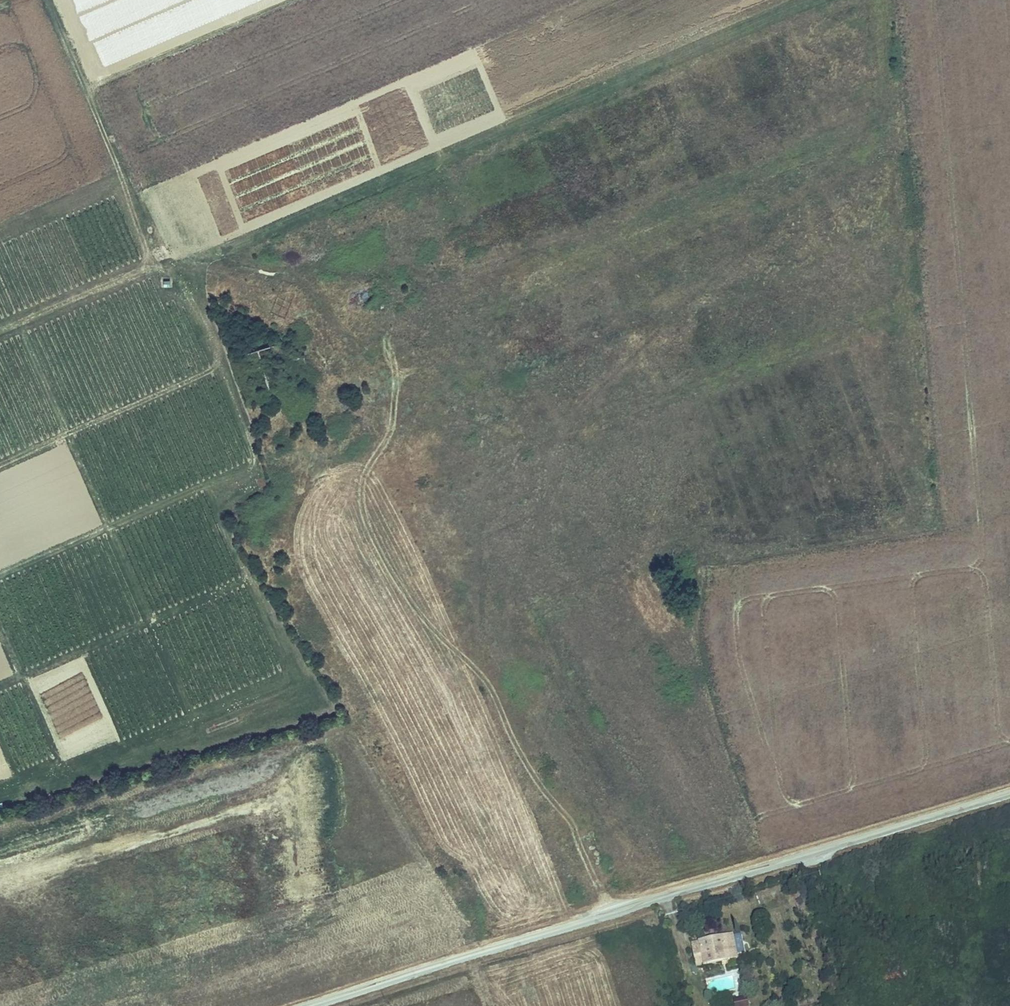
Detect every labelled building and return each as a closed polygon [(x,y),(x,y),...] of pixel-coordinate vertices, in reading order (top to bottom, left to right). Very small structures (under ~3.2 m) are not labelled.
[(730,934),(690,942),(694,964),(718,961),(717,956),(734,953),(730,934)] [(709,995),(742,987),(738,972),(706,980),(709,995)] [(732,1000),(734,1005),(749,1005),(746,996),(732,1000)]
